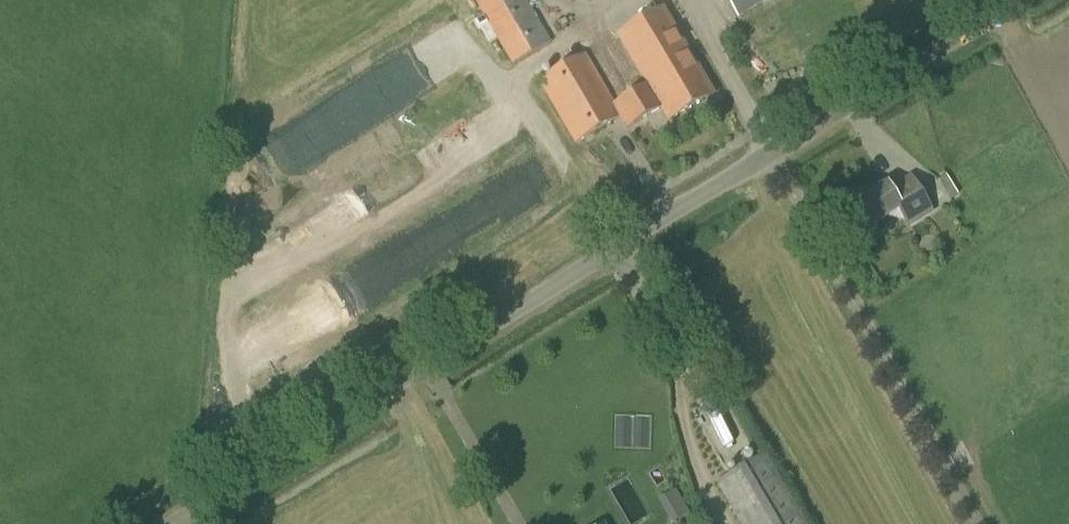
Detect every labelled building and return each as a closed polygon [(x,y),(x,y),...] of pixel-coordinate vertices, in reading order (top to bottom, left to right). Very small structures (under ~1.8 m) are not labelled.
[(552,42),(527,0),(473,0),(511,66),(552,42)] [(771,0),(727,0),(739,19),(771,0)] [(667,123),(714,95),(662,9),(617,36),(646,85),(614,104),(586,53),(537,81),(574,145),(620,118),(626,128),(659,109),(667,123)] [(376,73),(353,96),(374,117),(397,94),(376,73)] [(950,199),(958,194),(946,175),(938,180),(950,199)] [(910,176),(890,188),(887,183),(864,198),(861,193),(840,206),(850,223),(853,222),(860,233),(899,209),(909,225),(931,211),(910,176)] [(765,453),(714,483),(739,523),(806,523),(765,453)]
